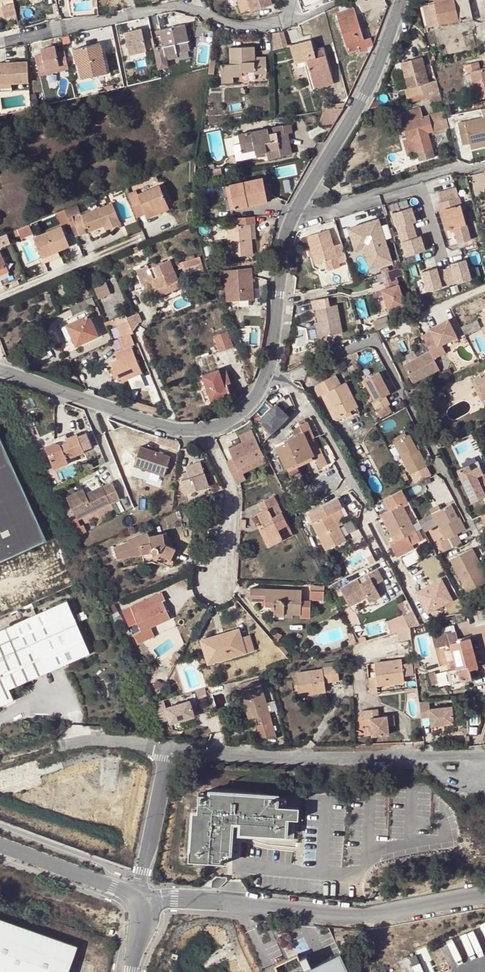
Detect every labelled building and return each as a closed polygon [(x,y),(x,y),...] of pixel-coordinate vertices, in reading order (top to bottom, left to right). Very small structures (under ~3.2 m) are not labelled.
[(269,0),(246,0),(250,12),(271,6),(269,0)] [(434,2),(439,24),(472,17),(468,0),(444,0),(434,2)] [(427,27),(439,24),(434,2),(422,5),(427,27)] [(16,14),(14,4),(1,7),(3,17),(8,16),(16,14)] [(347,52),(358,48),(355,42),(363,40),(353,8),(336,13),(347,52)] [(176,53),(181,52),(190,50),(184,25),(159,30),(163,46),(153,48),(157,62),(167,59),(177,57),(177,56),(176,53)] [(150,32),(143,34),(141,34),(140,29),(123,33),(128,54),(145,51),(144,49),(153,47),(150,32)] [(270,34),(271,51),(286,47),(282,31),(270,34)] [(306,60),(311,74),(329,68),(322,46),(313,49),(309,39),(289,46),(295,64),(306,60)] [(363,40),(355,42),(358,48),(367,45),(365,39),(363,40)] [(75,49),(77,59),(81,58),(85,78),(107,73),(99,44),(75,49)] [(42,55),(35,57),(39,75),(68,68),(64,51),(56,53),(54,46),(40,49),(42,55)] [(221,64),(221,76),(233,76),(242,76),(242,75),(242,72),(247,72),(254,72),(254,74),(266,74),(266,57),(255,57),(255,47),(228,47),(229,64),(221,64)] [(404,89),(406,98),(407,98),(424,93),(422,84),(428,83),(421,57),(401,63),(408,88),(404,89)] [(85,78),(81,58),(77,59),(82,78),(85,78)] [(169,67),(167,59),(157,62),(158,69),(169,67)] [(10,83),(28,82),(27,61),(0,62),(0,83),(10,83)] [(468,72),(476,100),(484,97),(484,68),(480,69),(478,63),(463,66),(464,73),(468,72)] [(330,73),(329,68),(311,74),(312,79),(330,73)] [(422,84),(424,93),(438,89),(436,80),(428,83),(422,84)] [(10,83),(0,83),(0,91),(11,91),(10,83)] [(409,103),(420,100),(428,98),(430,104),(442,102),(438,89),(424,93),(407,98),(409,103)] [(39,106),(37,99),(29,100),(30,108),(39,106)] [(321,105),(322,111),(338,109),(342,108),(341,102),(321,105)] [(474,102),(453,105),(454,112),(475,109),(474,102)] [(431,132),(448,128),(445,115),(444,111),(422,117),(420,107),(402,112),(405,122),(402,123),(406,138),(403,139),(407,154),(416,151),(419,161),(434,157),(428,133),(431,132)] [(334,122),(342,108),(338,109),(329,123),(334,122)] [(329,123),(338,109),(322,111),(319,124),(329,123)] [(480,119),(456,126),(462,148),(469,146),(484,141),(484,118),(480,119)] [(277,132),(277,135),(288,133),(292,133),(290,124),(268,128),(269,134),(277,132)] [(238,134),(240,144),(242,153),(266,148),(267,155),(268,159),(289,155),(287,144),(290,144),(288,133),(277,135),(277,132),(269,134),(268,128),(238,134)] [(484,146),(484,141),(469,146),(471,150),(484,146)] [(266,148),(242,153),(240,144),(233,145),(236,161),(267,155),(266,148)] [(296,164),(276,168),(278,177),(297,173),(296,164)] [(248,205),(247,200),(267,196),(263,178),(230,184),(235,208),(248,205)] [(145,214),(146,217),(155,214),(153,209),(167,204),(159,184),(136,194),(135,190),(126,194),(136,217),(145,214)] [(227,209),(235,208),(230,184),(223,186),(227,209)] [(267,196),(247,200),(248,205),(268,201),(267,196)] [(116,200),(123,224),(133,222),(127,197),(116,200)] [(446,230),(449,229),(453,228),(454,232),(456,242),(470,239),(458,197),(438,202),(446,230)] [(79,236),(103,227),(108,225),(110,229),(120,225),(111,204),(80,216),(79,213),(71,216),(79,236)] [(167,204),(153,209),(155,214),(169,209),(167,204)] [(71,216),(79,213),(76,207),(69,210),(71,216)] [(411,208),(391,214),(398,236),(405,257),(424,251),(421,241),(415,243),(414,238),(412,231),(410,224),(408,220),(414,218),(411,208)] [(249,224),(255,224),(254,216),(229,218),(229,226),(228,226),(230,256),(251,254),(250,240),(249,224)] [(390,261),(377,220),(346,229),(345,230),(351,247),(366,242),(374,267),(390,261)] [(28,226),(16,230),(18,236),(19,239),(31,235),(28,226)] [(32,238),(41,258),(57,251),(68,246),(60,226),(32,238)] [(16,230),(6,234),(8,239),(18,236),(16,230)] [(333,246),(328,230),(307,237),(311,250),(313,256),(315,264),(325,261),(336,258),(338,264),(347,262),(341,244),(333,246)] [(0,236),(0,246),(9,242),(8,239),(6,234),(0,236)] [(366,242),(351,247),(352,252),(362,248),(369,268),(374,267),(366,242)] [(59,257),(57,251),(41,258),(43,263),(59,257)] [(200,261),(199,255),(182,260),(183,266),(200,261)] [(338,264),(336,258),(325,261),(328,271),(339,267),(338,264)] [(157,287),(176,279),(177,279),(168,259),(156,264),(149,267),(147,264),(135,269),(139,278),(146,275),(148,279),(153,277),(157,287)] [(421,272),(427,292),(449,285),(470,279),(464,259),(454,262),(456,268),(451,269),(444,271),(437,274),(433,275),(431,269),(421,272)] [(389,279),(391,286),(385,288),(380,289),(387,310),(404,304),(395,277),(403,274),(400,267),(375,274),(378,283),(382,281),(389,279)] [(254,299),(251,268),(223,270),(226,302),(254,299)] [(176,279),(157,287),(160,294),(179,286),(176,279)] [(382,281),(385,288),(391,286),(389,279),(382,281)] [(104,282),(93,287),(98,298),(109,293),(104,282)] [(85,300),(70,307),(73,314),(88,308),(85,300)] [(314,309),(317,321),(320,337),(341,333),(335,305),(314,309)] [(132,315),(126,317),(127,318),(128,322),(132,330),(138,324),(141,321),(137,313),(132,315)] [(89,314),(66,324),(72,337),(76,345),(98,335),(89,314)] [(114,319),(116,327),(128,322),(127,318),(126,317),(125,314),(114,319)] [(375,319),(384,340),(397,334),(389,314),(375,319)] [(444,321),(443,319),(428,326),(429,328),(421,332),(431,355),(443,349),(439,341),(455,334),(448,320),(444,321)] [(466,332),(482,329),(480,320),(464,323),(466,332)] [(142,374),(130,346),(134,344),(130,335),(133,333),(132,330),(128,322),(116,327),(121,337),(119,338),(123,348),(115,352),(118,359),(112,362),(114,368),(118,377),(121,383),(142,374)] [(67,339),(72,337),(66,324),(62,326),(67,339)] [(215,343),(217,350),(230,345),(226,333),(218,336),(220,341),(215,343)] [(436,366),(428,348),(401,362),(410,380),(436,366)] [(220,373),(213,355),(197,360),(202,374),(211,400),(230,394),(222,372),(220,373)] [(484,390),(484,370),(476,374),(483,391),(484,390)] [(378,371),(362,379),(373,400),(371,401),(376,410),(389,403),(385,394),(389,392),(378,371)] [(483,391),(476,374),(473,376),(482,397),(484,396),(484,390),(483,391)] [(318,396),(321,394),(325,392),(337,416),(345,413),(350,410),(357,407),(345,382),(340,384),(335,375),(316,384),(315,386),(314,388),(318,396)] [(337,416),(325,392),(321,394),(333,419),(337,416)] [(278,403),(276,405),(283,411),(285,410),(278,403)] [(273,433),(289,417),(283,411),(276,405),(261,421),(273,433)] [(320,448),(318,449),(306,422),(300,425),(301,427),(292,431),(294,436),(287,439),(288,442),(276,447),(280,455),(278,456),(283,469),(286,468),(291,480),(302,475),(296,464),(314,456),(319,468),(328,464),(320,448)] [(229,438),(235,451),(250,444),(243,431),(229,438)] [(47,541),(0,432),(0,562),(47,541)] [(391,439),(392,442),(406,435),(404,432),(391,439)] [(54,468),(69,463),(67,458),(60,460),(55,446),(78,437),(77,433),(67,437),(59,440),(46,446),(54,468)] [(408,434),(406,435),(392,442),(408,473),(425,464),(416,448),(415,448),(408,434)] [(78,437),(55,446),(60,460),(67,458),(84,451),(78,437)] [(262,446),(260,441),(252,444),(255,450),(262,446)] [(252,449),(250,444),(235,451),(236,456),(252,449)] [(164,475),(170,456),(139,445),(133,464),(164,475)] [(471,502),(484,495),(484,470),(481,472),(475,460),(456,470),(471,502)] [(182,480),(186,493),(209,485),(202,462),(186,467),(188,473),(183,474),(185,479),(182,480)] [(84,489),(67,497),(77,519),(120,499),(112,482),(86,494),(84,489)] [(401,489),(404,495),(410,493),(407,486),(401,489)] [(391,530),(388,531),(394,543),(390,545),(395,555),(396,557),(416,548),(409,535),(414,532),(416,537),(414,538),(416,543),(422,540),(417,530),(414,532),(401,505),(408,501),(404,495),(401,489),(384,499),(389,509),(380,515),(384,522),(387,521),(391,530)] [(261,511),(257,513),(261,523),(264,521),(266,526),(263,527),(271,544),(293,534),(275,496),(258,504),(261,511)] [(346,540),(339,526),(332,513),(340,508),(335,499),(318,508),(323,517),(312,523),(326,550),(346,540)] [(458,516),(456,517),(454,518),(451,511),(453,510),(450,504),(430,515),(435,525),(437,524),(445,539),(440,542),(445,551),(461,543),(456,533),(465,529),(458,516)] [(345,518),(340,508),(332,513),(339,526),(343,524),(341,520),(345,518)] [(431,527),(435,525),(430,515),(426,517),(431,527)] [(83,524),(72,529),(76,535),(86,531),(83,524)] [(268,546),(271,544),(263,527),(260,529),(268,546)] [(175,548),(172,547),(166,544),(163,533),(149,535),(148,532),(114,546),(118,557),(151,551),(154,554),(157,553),(171,559),(175,548)] [(163,533),(166,544),(172,547),(167,532),(163,533)] [(388,559),(395,555),(390,545),(383,549),(388,559)] [(482,574),(474,558),(476,556),(473,548),(450,560),(467,593),(484,583),(484,581),(482,574)] [(440,569),(440,568),(433,556),(425,560),(432,573),(440,569)] [(476,556),(474,558),(482,574),(484,573),(476,556)] [(358,579),(340,588),(349,605),(366,596),(369,602),(380,596),(374,585),(383,581),(377,569),(368,574),(371,579),(361,584),(358,579)] [(301,589),(250,587),(250,601),(266,601),(265,606),(274,606),(274,613),(284,614),(284,617),(293,618),(293,614),(300,614),(300,618),(310,618),(311,601),(301,600),(301,589)] [(323,591),(311,590),(311,599),(323,600),(323,591)] [(162,592),(130,606),(141,630),(141,631),(151,627),(167,619),(163,611),(166,609),(163,601),(165,599),(162,592)] [(14,698),(9,687),(89,652),(66,600),(0,629),(0,704),(14,698)] [(443,619),(454,616),(451,605),(440,608),(443,619)] [(410,626),(420,625),(413,611),(405,615),(410,626)] [(432,631),(434,637),(452,632),(450,626),(432,631)] [(155,636),(151,627),(141,631),(141,630),(133,634),(137,644),(155,636)] [(240,628),(205,639),(212,662),(255,649),(250,634),(242,637),(240,628)] [(397,632),(400,642),(411,639),(410,628),(397,632)] [(351,645),(356,643),(352,631),(346,633),(349,640),(345,642),(347,646),(351,645)] [(450,644),(454,662),(456,669),(451,670),(447,671),(450,684),(472,679),(470,669),(478,667),(470,637),(459,640),(456,631),(452,632),(434,637),(433,638),(436,648),(450,644)] [(279,642),(282,635),(277,633),(274,640),(279,642)] [(207,664),(212,662),(205,639),(200,640),(207,664)] [(376,685),(394,683),(402,682),(403,682),(403,678),(402,665),(401,660),(374,663),(375,678),(365,679),(367,694),(377,692),(376,685)] [(412,664),(402,665),(403,678),(414,676),(412,664)] [(326,691),(325,683),(324,676),(331,675),(332,682),(340,681),(337,665),(323,667),(323,668),(296,673),(299,695),(326,691)] [(432,685),(438,684),(435,672),(428,673),(432,685)] [(248,718),(255,716),(269,713),(261,682),(239,688),(248,718)] [(429,709),(428,701),(419,701),(421,718),(429,717),(430,726),(453,723),(451,707),(429,709)] [(389,733),(388,725),(387,716),(378,717),(377,708),(362,709),(363,718),(370,717),(372,735),(389,733)] [(276,738),(269,713),(255,716),(260,736),(276,738)] [(278,795),(210,791),(210,795),(199,794),(198,812),(193,811),(190,860),(227,863),(228,855),(230,855),(232,827),(240,828),(240,833),(247,834),(251,835),(257,836),(263,837),(269,838),(277,838),(283,838),(292,839),(293,819),(298,819),(299,807),(277,806),(278,795)] [(212,880),(211,887),(219,888),(227,881),(228,877),(217,876),(212,880)] [(77,948),(0,920),(0,971),(68,971),(77,948)] [(274,963),(278,971),(349,971),(340,951),(311,964),(304,968),(299,957),(297,953),(274,963)] [(299,957),(304,968),(311,964),(306,953),(299,957)]
